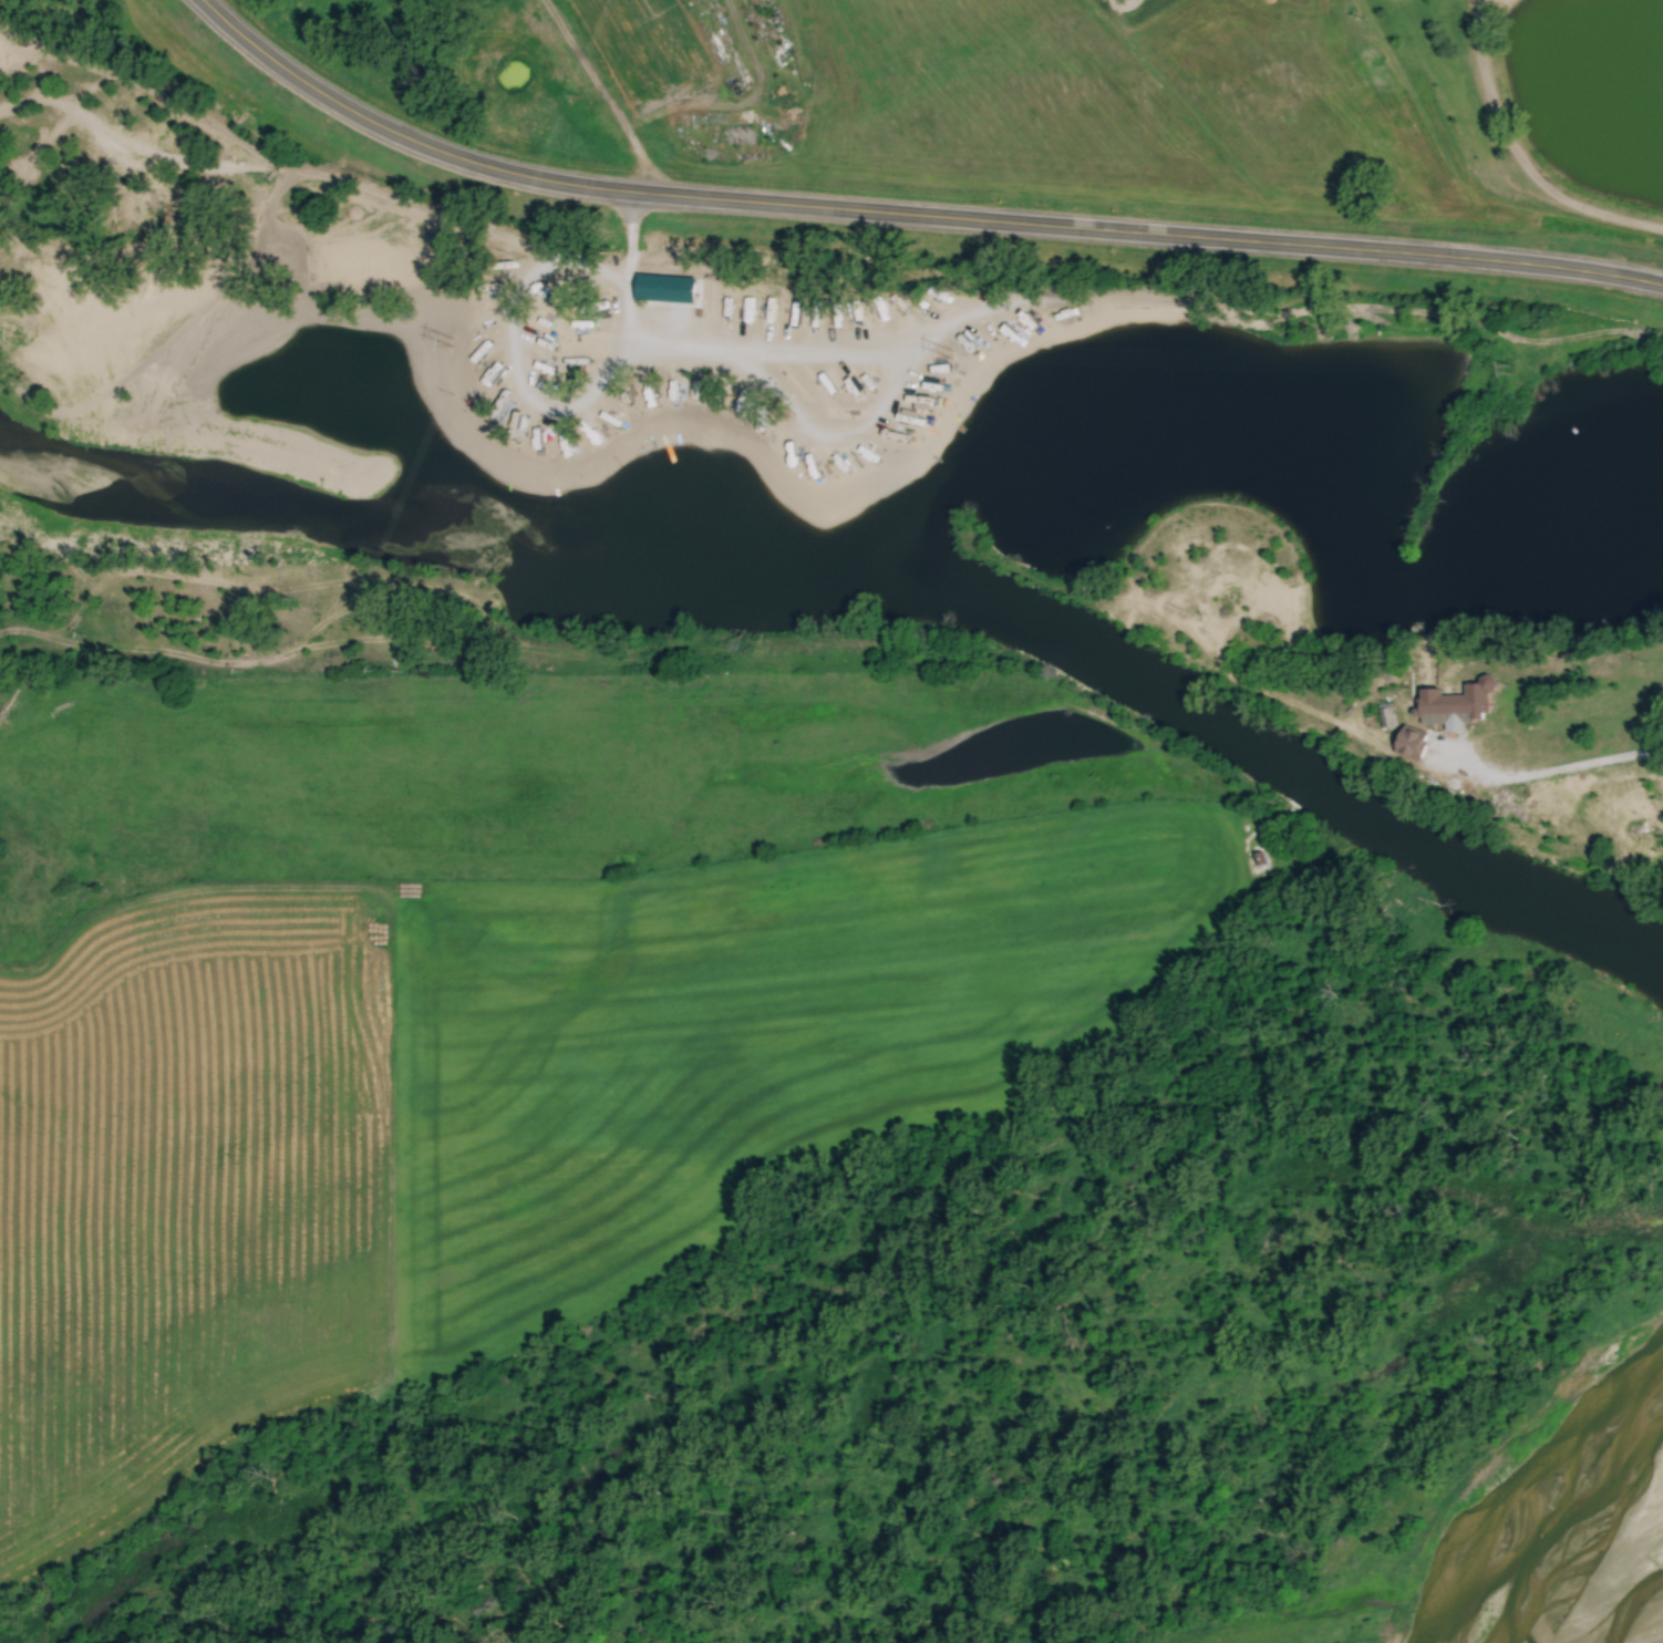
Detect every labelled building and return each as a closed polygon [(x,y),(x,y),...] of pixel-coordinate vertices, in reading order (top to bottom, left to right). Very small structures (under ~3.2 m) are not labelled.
[(674,278),(645,278),(645,297),(674,297),(674,278)] [(677,315),(728,315),(728,303),(677,303),(677,315)] [(185,623),(196,623),(196,607),(185,607),(185,623)] [(1426,690),(1427,725),(1451,724),(1451,733),(1469,733),(1469,721),(1494,720),(1493,684),(1470,685),(1470,696),(1447,697),(1446,690),(1426,690)] [(1384,712),(1387,729),(1399,727),(1396,710),(1384,712)] [(1427,762),(1435,735),(1410,727),(1402,754),(1427,762)]
